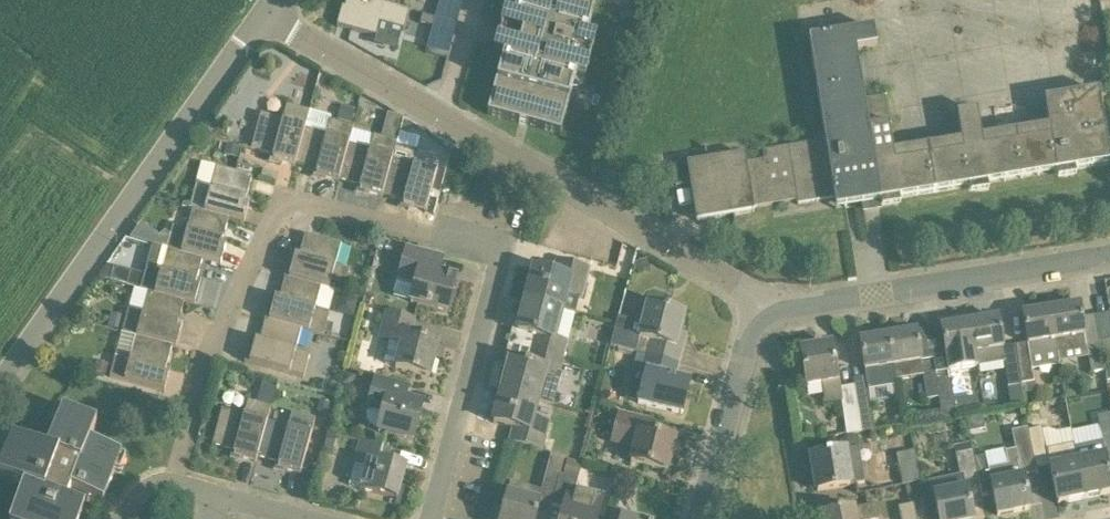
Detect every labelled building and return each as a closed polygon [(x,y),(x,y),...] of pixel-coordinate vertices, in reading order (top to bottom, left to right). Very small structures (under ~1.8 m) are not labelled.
[(364,0),(337,0),(330,25),(369,36),(373,21),(396,28),(401,10),(364,0)] [(493,117),(560,136),(578,70),(566,67),(571,46),(583,49),(597,0),(519,0),(511,30),(523,33),(518,53),(505,50),(487,116),(493,117)] [(422,16),(420,25),(434,28),(436,20),(422,16)] [(835,209),(835,211),(851,208),(879,203),(880,210),(898,207),(897,200),(967,189),(968,195),(986,192),(985,186),(1057,174),(1058,180),(1076,178),(1075,171),(1109,166),(1109,165),(1098,93),(1044,102),(1048,129),(981,141),(977,113),(956,116),(961,144),(893,155),(888,127),(890,127),(885,98),(863,102),(855,52),(877,49),(874,30),(808,41),(820,110),(829,109),(834,141),(762,153),(764,162),(746,165),(744,156),(708,162),(705,148),(704,148),(706,162),(672,168),(676,189),(690,187),(696,223),(733,217),(735,232),(737,231),(734,217),(754,214),(753,209),(797,202),(798,206),(834,201),(835,209)] [(356,108),(340,104),(336,120),(351,125),(356,108)] [(296,167),(310,113),(287,107),(282,121),(261,115),(251,151),(271,157),(270,161),(295,168),(296,167)] [(331,119),(310,113),(296,167),(315,172),(313,176),(339,183),(339,182),(348,146),(353,128),(330,122),(331,119)] [(395,143),(401,118),(388,114),(381,139),(395,143)] [(382,197),(396,148),(397,143),(395,143),(381,139),(374,137),(369,152),(348,146),(339,182),(358,187),(357,191),(382,198),(382,197)] [(240,149),(227,146),(224,156),(238,159),(240,149)] [(396,148),(382,197),(402,202),(400,207),(426,213),(440,159),(417,152),(417,153),(396,148)] [(189,210),(193,211),(226,220),(244,225),(249,209),(244,207),(252,178),(216,168),(210,191),(196,187),(189,210)] [(171,237),(166,252),(203,261),(221,266),(225,250),(218,248),(226,220),(193,211),(187,232),(173,228),(171,237)] [(157,250),(166,252),(171,237),(166,233),(160,238),(157,250)] [(284,279),(285,279),(320,288),(321,288),(342,294),(349,271),(336,267),(341,246),(305,236),(300,256),(295,255),(293,263),(289,262),(284,279)] [(443,259),(418,253),(407,250),(399,280),(416,284),(411,303),(447,313),(456,279),(439,274),(443,259)] [(146,269),(145,276),(114,267),(110,281),(141,289),(140,292),(148,294),(184,304),(195,307),(199,290),(195,289),(203,261),(166,252),(161,273),(146,269)] [(525,302),(562,312),(566,296),(581,300),(590,270),(557,261),(557,262),(564,264),(560,278),(534,271),(525,302)] [(638,265),(641,274),(650,271),(647,262),(638,265)] [(320,288),(285,279),(280,298),(276,297),(274,305),(269,304),(264,321),(265,322),(302,331),(302,330),(322,336),(328,313),(315,309),(320,288)] [(128,311),(126,318),(122,332),(122,335),(136,338),(172,348),(176,349),(181,333),(177,332),(184,304),(148,294),(142,315),(128,311)] [(531,353),(563,362),(568,343),(556,339),(562,312),(525,302),(517,333),(535,337),(531,353)] [(1058,354),(1058,356),(1086,350),(1078,303),(1077,303),(1078,307),(1051,312),(1056,342),(1058,354)] [(648,307),(643,325),(635,355),(636,355),(648,358),(678,366),(682,350),(676,348),(684,317),(648,307)] [(1030,359),(1058,354),(1056,342),(1051,312),(1024,316),(1023,312),(1022,312),(1027,345),(1015,347),(1021,386),(1034,384),(1032,371),(1030,359)] [(122,332),(126,318),(111,314),(107,328),(122,332)] [(384,363),(396,367),(396,369),(430,378),(438,345),(412,338),(415,321),(388,314),(381,340),(390,342),(384,363)] [(1109,342),(1109,319),(1109,315),(1095,317),(1099,344),(1109,342)] [(969,325),(974,355),(977,370),(978,370),(978,369),(1004,365),(1008,388),(1021,386),(1015,347),(1002,349),(997,316),(995,316),(996,320),(969,325)] [(296,351),(302,331),(265,322),(260,341),(256,340),(254,348),(249,347),(244,363),(302,379),(309,355),(296,351)] [(326,324),(323,334),(331,337),(334,326),(326,324)] [(948,372),(949,372),(949,374),(977,370),(974,355),(969,325),(942,329),(942,325),(940,325),(948,372)] [(888,338),(893,368),(896,387),(897,387),(896,382),(923,377),(927,401),(939,400),(940,400),(936,374),(934,361),(921,362),(916,329),(914,330),(915,334),(888,338)] [(172,348),(136,338),(130,359),(116,355),(110,379),(164,393),(169,377),(165,376),(172,348)] [(896,387),(893,368),(888,338),(861,343),(860,338),(859,339),(866,385),(854,387),(863,433),(875,431),(868,391),(896,387)] [(1099,344),(1100,349),(1102,357),(1109,356),(1109,342),(1099,344)] [(854,387),(839,389),(839,385),(833,344),(822,346),(822,348),(800,352),(806,388),(822,386),(825,406),(842,403),(847,435),(863,433),(854,387)] [(1105,372),(1102,357),(1100,349),(1087,351),(1089,359),(1092,374),(1105,372)] [(502,394),(539,404),(552,407),(558,379),(559,378),(563,363),(563,362),(531,353),(528,366),(511,362),(502,394)] [(678,366),(648,358),(644,373),(647,374),(639,405),(682,415),(690,382),(675,379),(678,366)] [(94,372),(106,376),(109,366),(97,363),(94,372)] [(948,372),(936,374),(940,400),(939,400),(942,420),(957,418),(956,416),(954,402),(949,374),(949,372),(948,372)] [(345,374),(342,385),(348,387),(354,384),(356,377),(345,374)] [(408,387),(377,379),(368,412),(383,416),(379,433),(413,442),(421,409),(404,405),(408,387)] [(322,393),(337,397),(340,386),(325,382),(322,393)] [(262,385),(257,405),(271,409),(276,389),(262,385)] [(799,387),(786,390),(787,398),(800,395),(799,387)] [(513,430),(509,443),(509,445),(542,453),(550,423),(535,419),(539,404),(502,394),(493,425),(513,430)] [(990,402),(984,403),(986,413),(996,411),(995,406),(990,402)] [(267,422),(270,409),(256,405),(248,403),(244,417),(222,411),(212,447),(232,453),(231,457),(256,463),(257,459),(267,423),(267,422)] [(321,403),(318,413),(328,416),(330,405),(321,403)] [(89,445),(96,425),(62,412),(46,454),(12,440),(0,471),(0,480),(23,489),(14,518),(82,518),(85,511),(80,509),(85,497),(103,503),(121,457),(89,445)] [(289,428),(267,423),(257,459),(276,464),(275,469),(300,475),(315,421),(293,415),(289,428)] [(675,441),(645,434),(648,422),(620,415),(613,444),(632,449),(631,464),(667,473),(675,441)] [(1097,418),(1102,444),(1074,449),(1077,462),(1085,500),(1109,495),(1109,486),(1104,458),(1109,457),(1109,415),(1097,418)] [(982,416),(966,419),(968,433),(984,430),(982,416)] [(1022,474),(1037,471),(1029,431),(1028,431),(1027,429),(1011,433),(1015,451),(1005,453),(1007,466),(988,469),(985,457),(974,459),(979,480),(982,498),(993,496),(997,518),(1030,511),(1023,478),(1022,474)] [(1077,462),(1074,449),(1073,446),(1046,451),(1042,429),(1029,431),(1037,471),(1050,468),(1057,506),(1085,500),(1077,462)] [(328,435),(324,450),(334,452),(337,438),(328,435)] [(844,440),(846,452),(860,450),(858,438),(844,440)] [(359,491),(397,501),(398,500),(406,469),(388,465),(392,452),(361,444),(355,465),(365,468),(359,491)] [(953,447),(955,457),(973,453),(971,444),(953,447)] [(861,467),(849,470),(846,452),(811,458),(817,493),(864,485),(861,467)] [(920,483),(914,452),(896,456),(902,486),(920,483)] [(965,483),(979,480),(974,459),(973,453),(955,457),(960,476),(964,475),(965,483)] [(540,497),(554,501),(560,477),(565,460),(551,457),(542,492),(540,497)] [(578,481),(582,466),(568,462),(564,477),(578,481)] [(560,477),(554,501),(552,508),(563,511),(561,518),(597,518),(604,496),(577,489),(579,482),(560,477)] [(967,490),(934,496),(938,518),(973,518),(967,490)] [(538,506),(538,503),(508,494),(501,518),(536,518),(539,506),(538,506)] [(876,506),(855,510),(820,517),(821,518),(879,518),(876,506)] [(913,506),(898,509),(900,518),(916,518),(913,506)]
